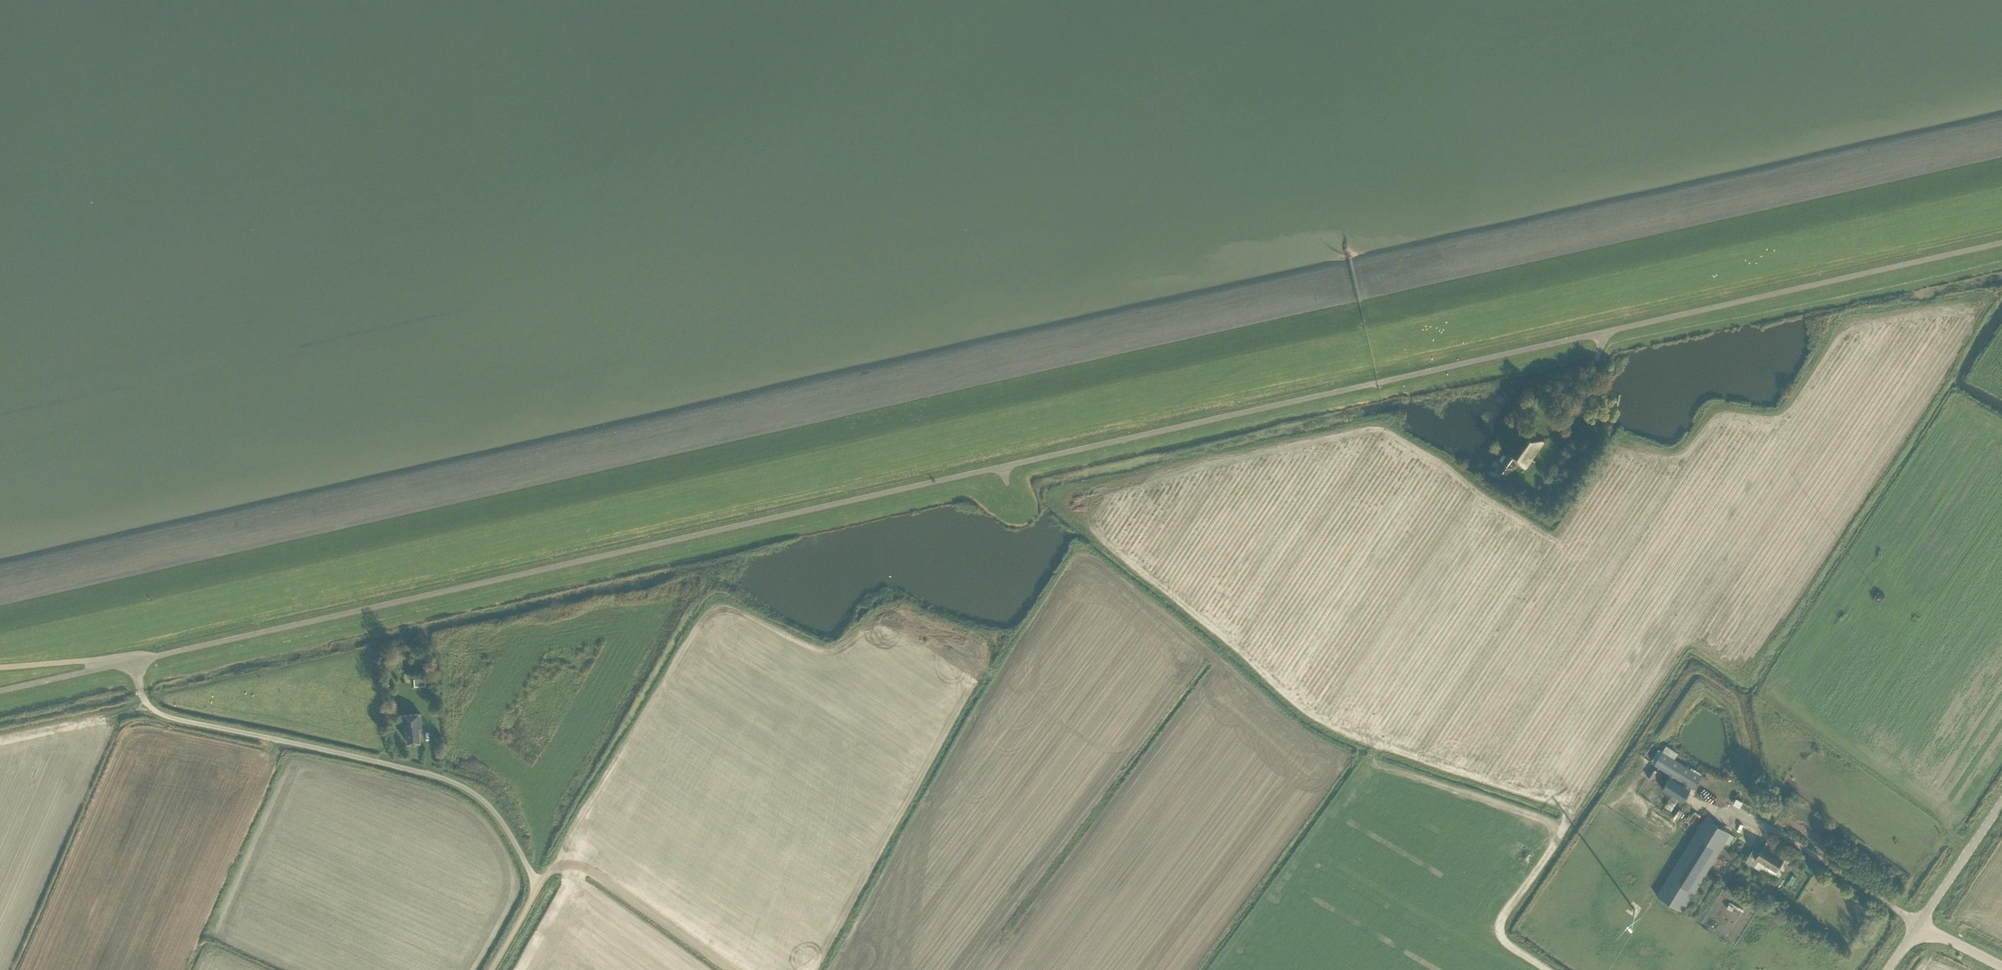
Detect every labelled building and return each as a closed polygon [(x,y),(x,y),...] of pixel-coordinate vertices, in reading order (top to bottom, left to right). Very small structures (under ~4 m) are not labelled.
[(1506,477),(1517,462),(1526,468),(1544,442),(1522,426),(1504,453),(1500,460),(1502,462),(1496,470),(1506,477)] [(414,686),(426,685),(425,677),(414,678),(414,686)] [(406,729),(407,743),(420,742),(419,727),(422,727),(420,713),(402,714),(403,729),(406,729)] [(1675,759),(1678,753),(1666,745),(1663,751),(1675,759)] [(1688,785),(1692,787),(1694,788),(1702,776),(1675,759),(1663,751),(1655,764),(1688,785)] [(1652,779),(1657,771),(1652,768),(1647,776),(1652,779)] [(1686,788),(1670,778),(1663,789),(1683,802),(1692,787),(1688,785),(1686,788)] [(1658,895),(1683,910),(1731,833),(1713,823),(1706,818),(1705,818),(1658,895)] [(1746,861),(1754,866),(1758,860),(1775,871),(1784,857),(1764,845),(1760,853),(1754,849),(1746,861)]
